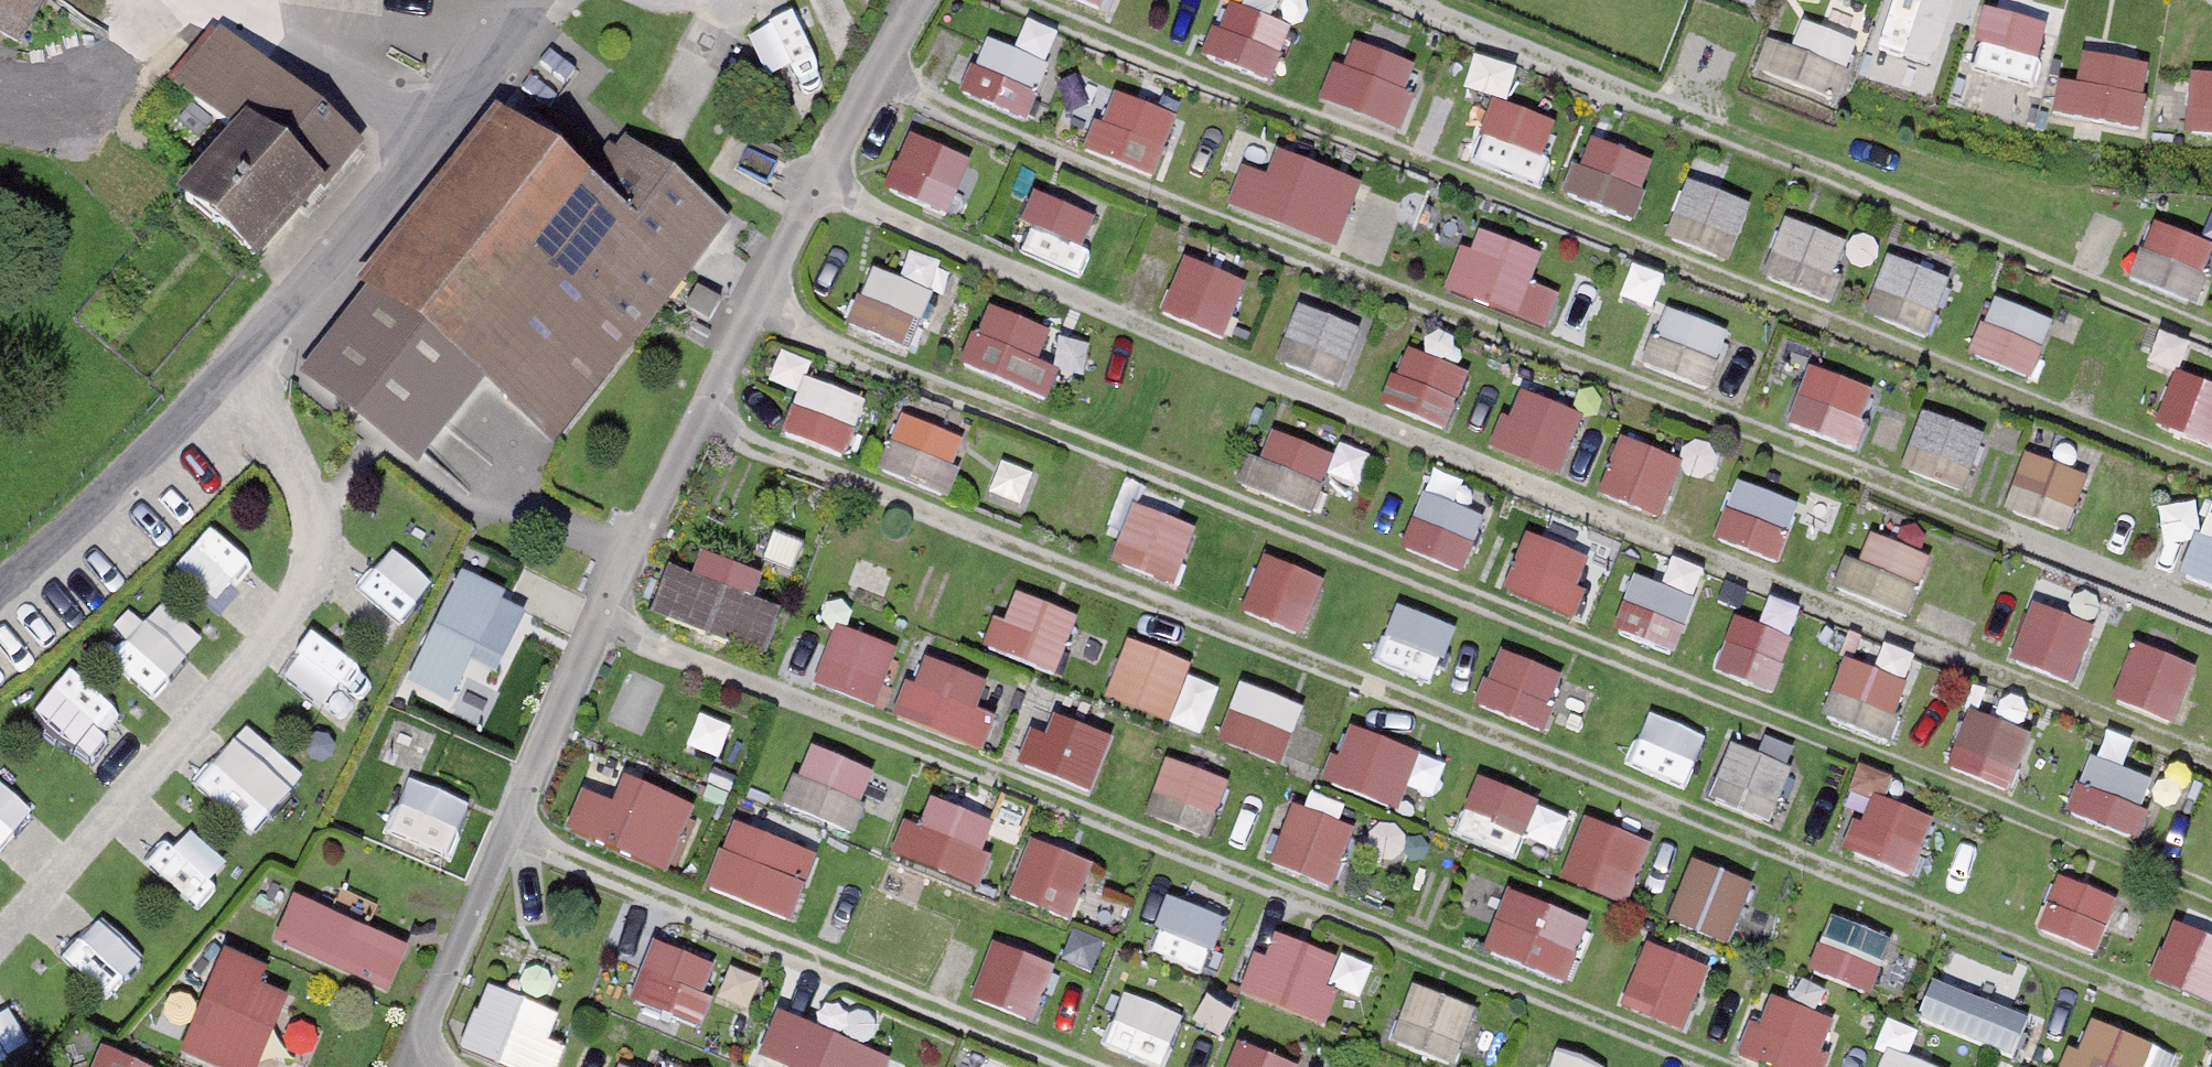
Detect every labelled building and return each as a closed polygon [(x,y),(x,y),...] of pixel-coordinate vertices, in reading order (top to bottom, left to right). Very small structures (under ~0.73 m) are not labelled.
[(31,52),(60,0),(0,0),(0,34),(31,52)] [(1105,14),(1110,0),(1069,0),(1105,14)] [(1477,9),(1480,0),(1452,0),(1477,9)] [(1883,52),(1937,70),(1960,0),(1901,0),(1883,52)] [(1209,67),(1281,82),(1293,24),(1220,10),(1209,67)] [(2042,84),(2050,23),(1983,14),(1975,75),(2042,84)] [(1019,50),(981,43),(968,104),(1040,119),(1057,32),(1024,25),(1019,50)] [(365,156),(223,35),(184,81),(242,131),(326,202),(365,156)] [(1325,107),(1402,133),(1425,66),(1348,40),(1325,107)] [(2075,55),(2065,123),(2145,135),(2155,67),(2075,55)] [(2211,136),(2211,78),(2196,76),(2188,133),(2211,136)] [(1159,184),(1183,120),(1111,94),(1087,157),(1159,184)] [(1492,105),(1476,165),(1545,182),(1560,123),(1492,105)] [(483,382),(560,444),(706,261),(732,229),(615,136),(589,168),(513,108),(299,374),(415,467),(483,382)] [(173,212),(256,283),(326,202),(242,131),(173,212)] [(955,218),(977,163),(912,138),(890,193),(955,218)] [(1580,143),(1564,196),(1623,214),(1639,160),(1580,143)] [(1261,152),(1241,220),(1345,251),(1365,183),(1261,152)] [(1689,184),(1670,233),(1734,258),(1753,209),(1689,184)] [(1088,250),(1101,221),(1034,192),(1021,221),(1088,250)] [(1773,258),(1837,281),(1850,245),(1786,222),(1773,258)] [(2146,255),(2207,282),(2211,270),(2211,254),(2158,229),(2146,255)] [(1563,298),(1534,287),(1545,258),(1473,231),(1450,293),(1551,331),(1563,298)] [(1895,259),(1876,298),(1934,327),(1954,288),(1895,259)] [(1229,341),(1251,286),(1187,261),(1166,317),(1229,341)] [(2145,267),(2142,291),(2205,300),(2208,277),(2145,267)] [(851,332),(918,352),(936,293),(870,272),(851,332)] [(2027,388),(2055,332),(1998,304),(1970,360),(2027,388)] [(1348,372),(1363,334),(1303,310),(1287,348),(1348,372)] [(1049,400),(1064,330),(978,312),(963,382),(1049,400)] [(1670,319),(1664,345),(1722,358),(1729,332),(1670,319)] [(1387,404),(1455,427),(1474,372),(1406,349),(1387,404)] [(1791,428),(1859,452),(1881,394),(1812,369),(1791,428)] [(2211,451),(2211,385),(2167,369),(2147,429),(2211,451)] [(787,442),(854,458),(868,399),(800,384),(787,442)] [(1565,476),(1587,420),(1519,394),(1497,450),(1565,476)] [(1975,479),(1988,438),(1923,419),(1910,460),(1975,479)] [(957,466),(965,438),(901,421),(893,449),(957,466)] [(1340,487),(1348,457),(1271,437),(1264,467),(1340,487)] [(1601,496),(1666,520),(1687,465),(1622,440),(1601,496)] [(2081,510),(2090,477),(2024,459),(2015,492),(2081,510)] [(1719,548),(1787,562),(1799,503),(1731,489),(1719,548)] [(1418,502),(1408,559),(1474,571),(1485,513),(1418,502)] [(1115,567),(1182,588),(1200,530),(1133,509),(1115,567)] [(2185,578),(2211,589),(2211,510),(2185,578)] [(214,530),(183,568),(229,607),(261,569),(214,530)] [(1509,595),(1578,616),(1596,558),(1528,537),(1509,595)] [(1872,537),(1859,570),(1921,594),(1934,562),(1872,537)] [(771,656),(782,615),(757,609),(766,577),(687,556),(667,629),(771,656)] [(1264,558),(1244,617),(1309,639),(1330,580),(1264,558)] [(469,669),(505,683),(534,607),(453,576),(410,690),(455,707),(469,669)] [(1638,582),(1624,621),(1685,643),(1699,604),(1638,582)] [(1060,679),(1081,620),(1011,595),(990,653),(1060,679)] [(2077,688),(2100,632),(2035,606),(2012,662),(2077,688)] [(1779,692),(1791,639),(1732,626),(1720,679),(1779,692)] [(882,710),(901,650),(836,629),(817,690),(882,710)] [(147,634),(118,673),(151,698),(181,659),(147,634)] [(1863,638),(1844,703),(1899,719),(1919,655),(1863,638)] [(1202,735),(1223,680),(1129,643),(1108,699),(1202,735)] [(2139,645),(2115,702),(2179,730),(2204,674),(2139,645)] [(1500,653),(1480,709),(1546,733),(1567,677),(1500,653)] [(926,658),(898,719),(985,758),(1012,696),(926,658)] [(88,759),(126,716),(67,664),(29,707),(88,759)] [(1242,686),(1218,747),(1283,772),(1307,711),(1242,686)] [(1028,774),(1091,799),(1122,721),(1059,696),(1028,774)] [(1687,791),(1708,738),(1649,714),(1628,768),(1687,791)] [(2015,795),(2036,736),(1972,714),(1952,773),(2015,795)] [(1330,790),(1403,808),(1417,749),(1345,731),(1330,790)] [(1733,749),(1715,800),(1778,822),(1796,772),(1733,749)] [(813,751),(789,809),(854,837),(879,779),(813,751)] [(1153,798),(1214,827),(1233,786),(1173,757),(1153,798)] [(2140,843),(2160,786),(2089,761),(2069,818),(2140,843)] [(250,763),(221,804),(271,839),(300,798),(250,763)] [(381,825),(435,851),(462,794),(408,769),(381,825)] [(1481,777),(1467,808),(1526,835),(1540,805),(1481,777)] [(36,819),(0,781),(0,853),(36,819)] [(626,785),(620,808),(581,797),(568,844),(677,874),(696,804),(626,785)] [(1870,798),(1849,857),(1917,881),(1938,821),(1870,798)] [(920,803),(904,865),(983,885),(999,823),(920,803)] [(1336,893),(1360,830),(1297,807),(1274,870),(1336,893)] [(1463,819),(1458,837),(1519,854),(1524,836),(1463,819)] [(1629,912),(1656,848),(1587,820),(1561,884),(1629,912)] [(192,904),(227,864),(180,823),(146,863),(192,904)] [(707,890),(793,929),(824,862),(737,823),(707,890)] [(1009,897),(1075,924),(1098,869),(1032,842),(1009,897)] [(1743,947),(1748,926),(1762,929),(1773,885),(1687,865),(1672,930),(1743,947)] [(2040,938),(2106,953),(2120,896),(2054,880),(2040,938)] [(271,942),(393,999),(414,953),(293,897),(271,942)] [(1506,897),(1487,963),(1574,988),(1593,922),(1506,897)] [(1213,971),(1228,922),(1165,903),(1150,952),(1213,971)] [(1876,998),(1897,944),(1831,918),(1810,971),(1876,998)] [(1267,938),(1248,999),(1337,1026),(1356,965),(1267,938)] [(972,998),(1040,1025),(1063,969),(995,941),(972,998)] [(699,1034),(724,976),(657,947),(631,1005),(699,1034)] [(1626,1018),(1694,1032),(1709,961),(1640,947),(1626,1018)] [(223,961),(182,1053),(213,1066),(264,1066),(297,994),(223,961)] [(2021,1056),(2034,1014),(1932,984),(1920,1026),(2021,1056)] [(1451,1066),(1457,1066),(1480,1016),(1419,989),(1395,1042),(1451,1066)] [(569,1019),(483,993),(462,1060),(485,1066),(554,1066),(569,1019)] [(1156,1066),(1168,1066),(1186,1016),(1122,993),(1102,1048),(1156,1066)] [(1766,1066),(1823,1066),(1841,1025),(1769,995),(1743,1058),(1766,1066)] [(896,1060),(779,1013),(760,1062),(771,1066),(894,1066),(896,1060)] [(2157,1050),(2087,1026),(2073,1066),(2151,1066),(2157,1050)] [(1541,1066),(1613,1066),(1551,1042),(1541,1066)] [(1240,1045),(1231,1066),(1297,1066),(1240,1045)] [(105,1052),(99,1066),(146,1066),(105,1052)] [(1886,1052),(1883,1066),(1943,1066),(1886,1052)]
